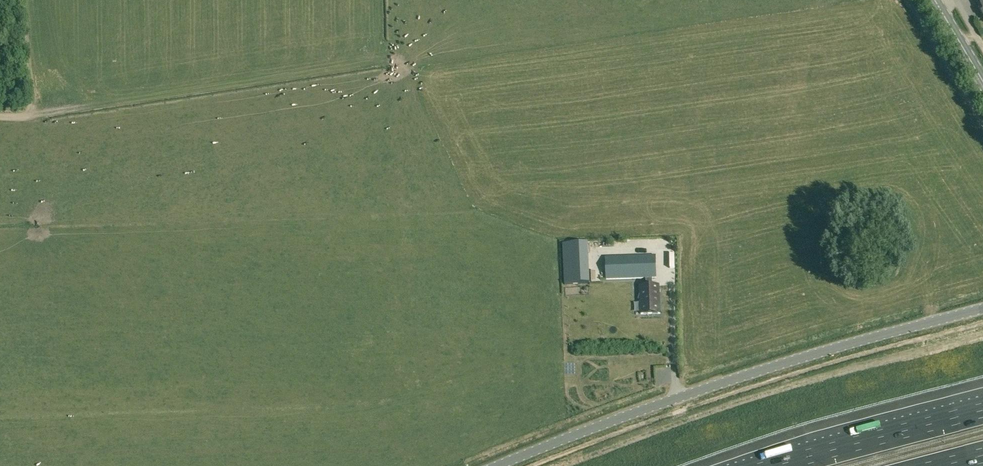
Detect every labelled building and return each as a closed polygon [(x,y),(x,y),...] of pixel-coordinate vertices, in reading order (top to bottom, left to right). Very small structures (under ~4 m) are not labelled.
[(564,284),(590,283),(588,242),(562,244),(564,284)] [(645,286),(652,286),(652,279),(657,278),(656,255),(606,257),(606,280),(645,278),(645,286)] [(659,286),(652,286),(645,286),(640,286),(641,314),(660,313),(659,286)]
